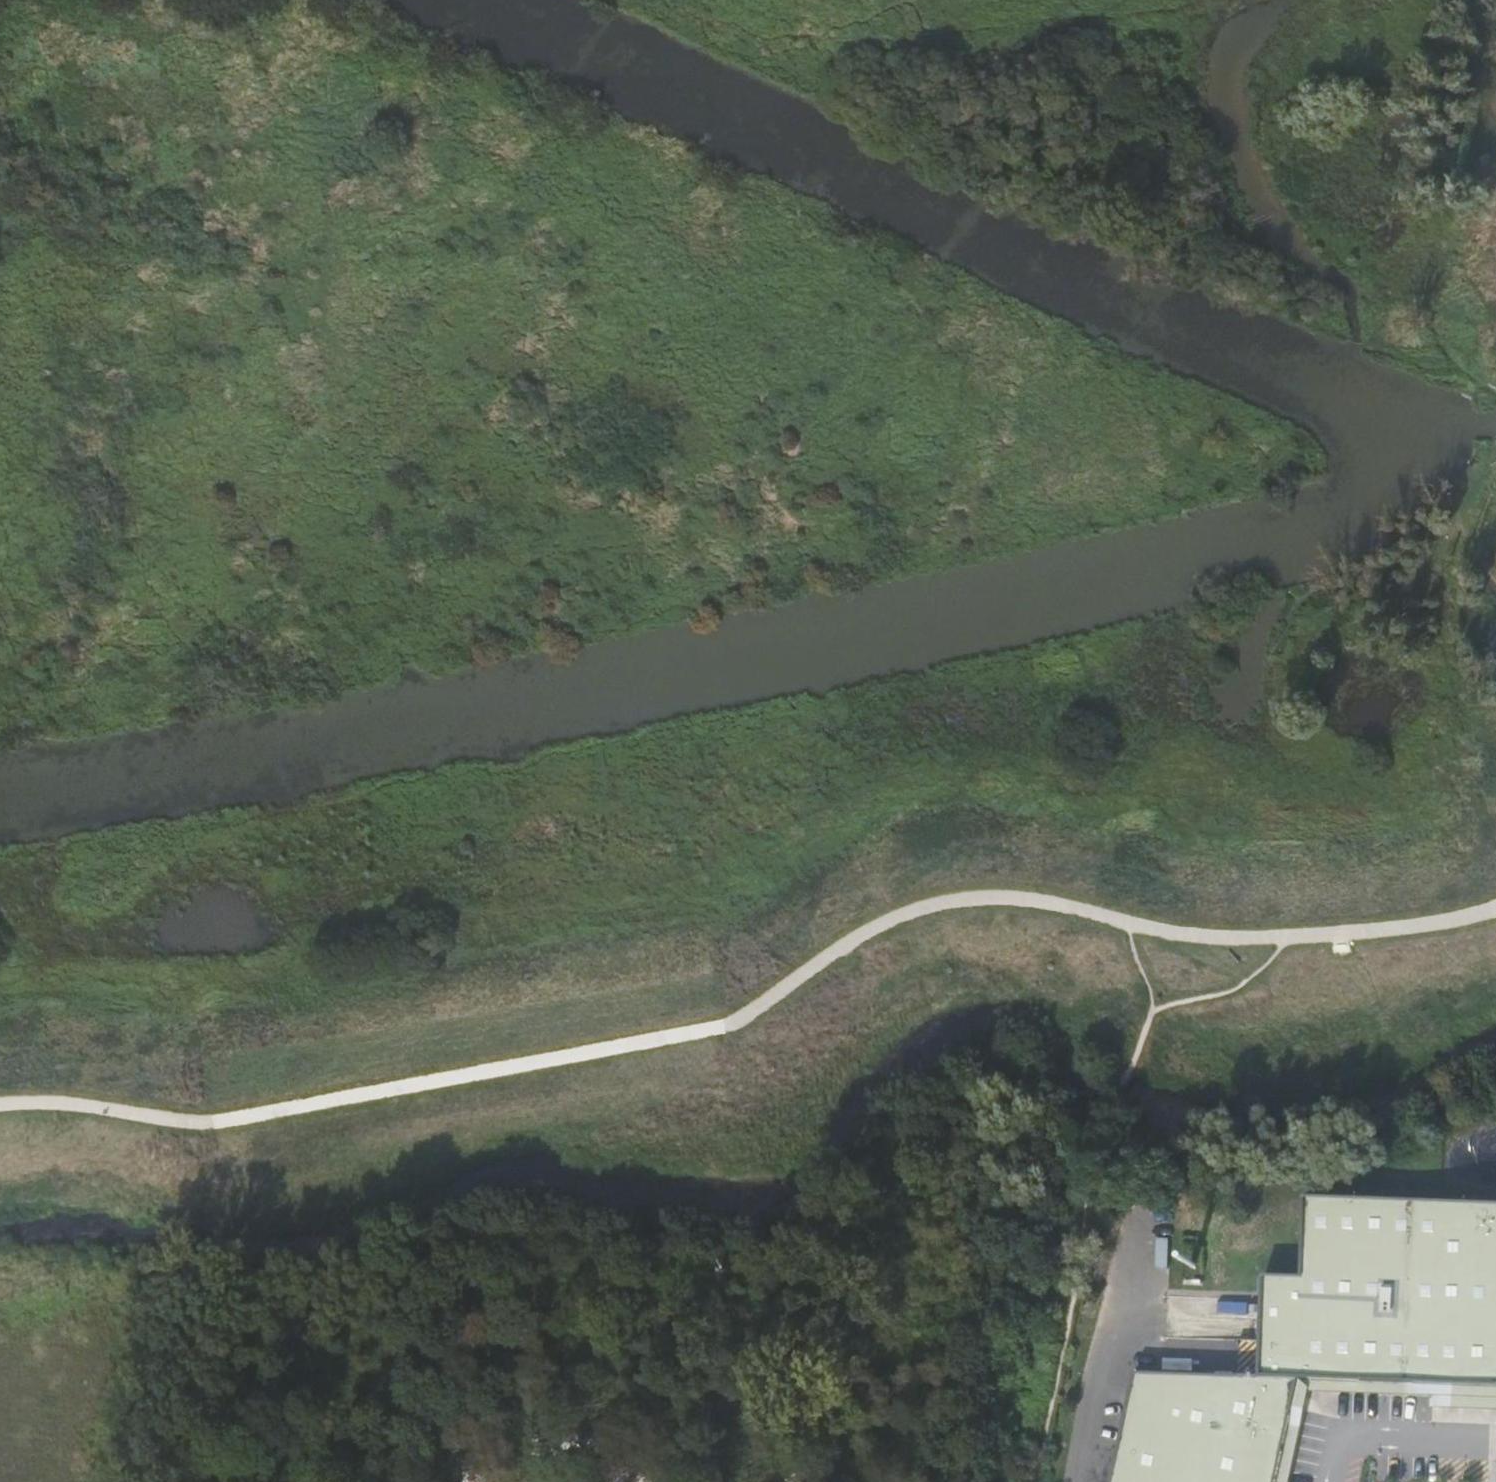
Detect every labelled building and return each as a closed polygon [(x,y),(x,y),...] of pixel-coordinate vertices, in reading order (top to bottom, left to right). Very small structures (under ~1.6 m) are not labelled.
[(1307,1197),(1303,1276),(1265,1276),(1261,1378),(1301,1379),(1495,1386),(1495,1204),(1307,1197)] [(1136,1373),(1112,1481),(1278,1481),(1301,1379),(1261,1378),(1136,1373)] [(1301,1379),(1278,1481),(1291,1481),(1306,1411),(1311,1392),(1432,1397),(1432,1408),(1495,1411),(1495,1386),(1301,1379)]
